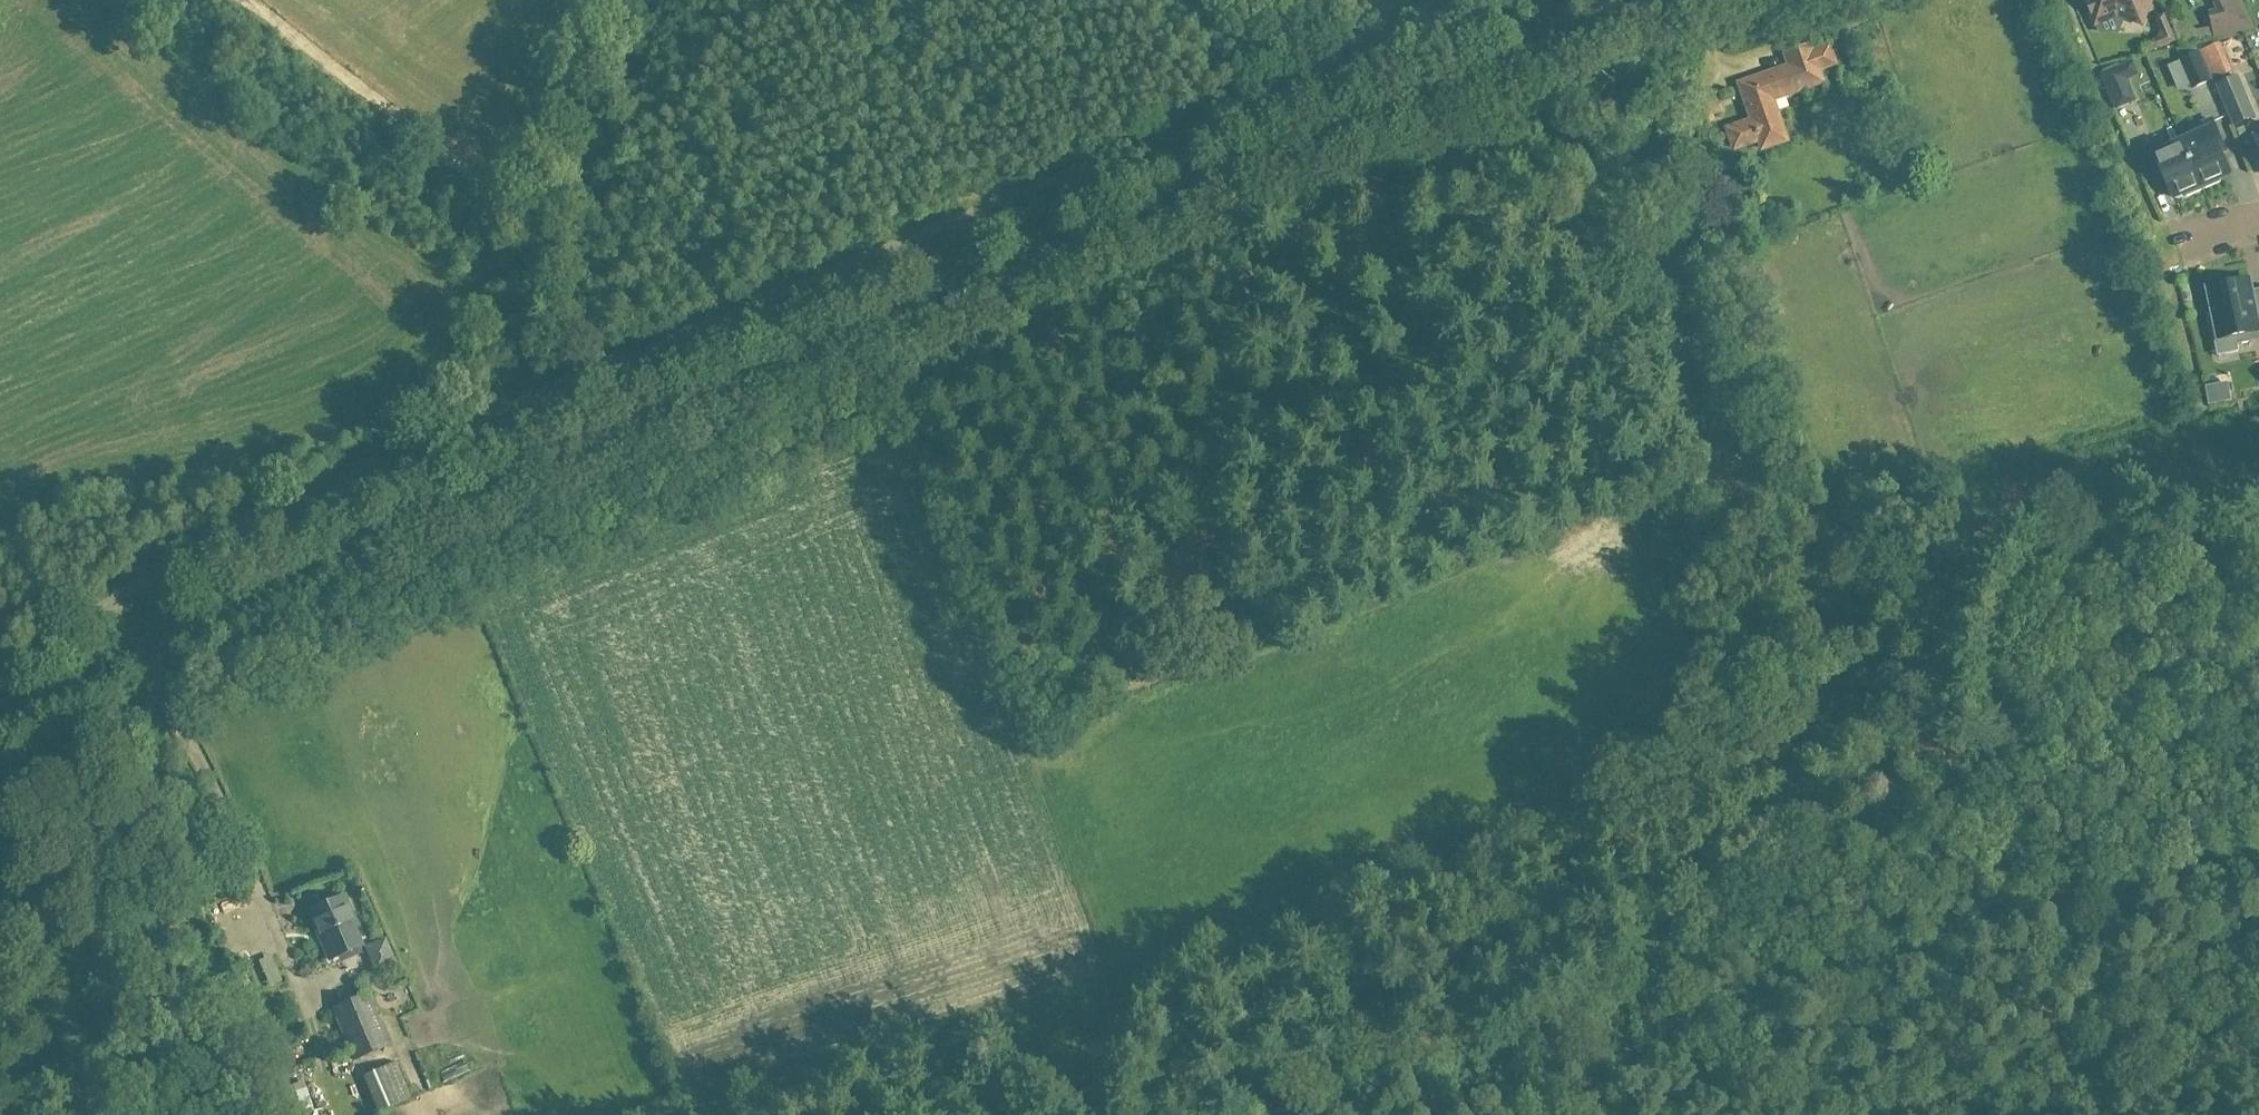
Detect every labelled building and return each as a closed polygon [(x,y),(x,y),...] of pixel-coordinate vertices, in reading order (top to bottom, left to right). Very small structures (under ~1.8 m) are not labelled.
[(2095,18),(2113,10),(2142,21),(2150,0),(2087,0),(2095,18)] [(2216,36),(2256,27),(2244,0),(2222,0),(2227,12),(2212,15),(2216,36)] [(2177,39),(2165,12),(2159,14),(2157,20),(2160,29),(2158,36),(2143,43),(2140,48),(2143,54),(2177,39)] [(1809,47),(1786,55),(1790,65),(1740,84),(1753,120),(1727,129),(1734,147),(1759,138),(1762,147),(1785,138),(1770,98),(1820,80),(1816,68),(1833,62),(1827,46),(1811,52),(1809,47)] [(2180,58),(2192,89),(2212,81),(2200,50),(2180,58)] [(2102,73),(2110,93),(2126,87),(2122,76),(2125,75),(2121,65),(2102,73)] [(2257,115),(2239,74),(2216,84),(2233,125),(2257,115)] [(2194,134),(2183,139),(2204,188),(2221,181),(2219,177),(2231,172),(2222,151),(2226,149),(2213,119),(2191,128),(2194,134)] [(2187,195),(2204,188),(2183,139),(2172,144),(2169,137),(2148,147),(2160,177),(2165,175),(2174,196),(2185,191),(2187,195)] [(2235,335),(2237,344),(2238,343),(2258,339),(2258,310),(2256,310),(2252,289),(2250,277),(2208,286),(2214,313),(2209,314),(2215,339),(2235,335)] [(328,938),(322,940),(330,959),(362,946),(355,927),(358,925),(346,895),(310,909),(320,934),(325,932),(328,938)] [(369,992),(331,1008),(354,1059),(391,1045),(369,992)] [(377,1111),(411,1098),(396,1062),(362,1076),(377,1111)] [(268,1094),(275,1114),(287,1114),(313,1107),(304,1084),(268,1094)]
